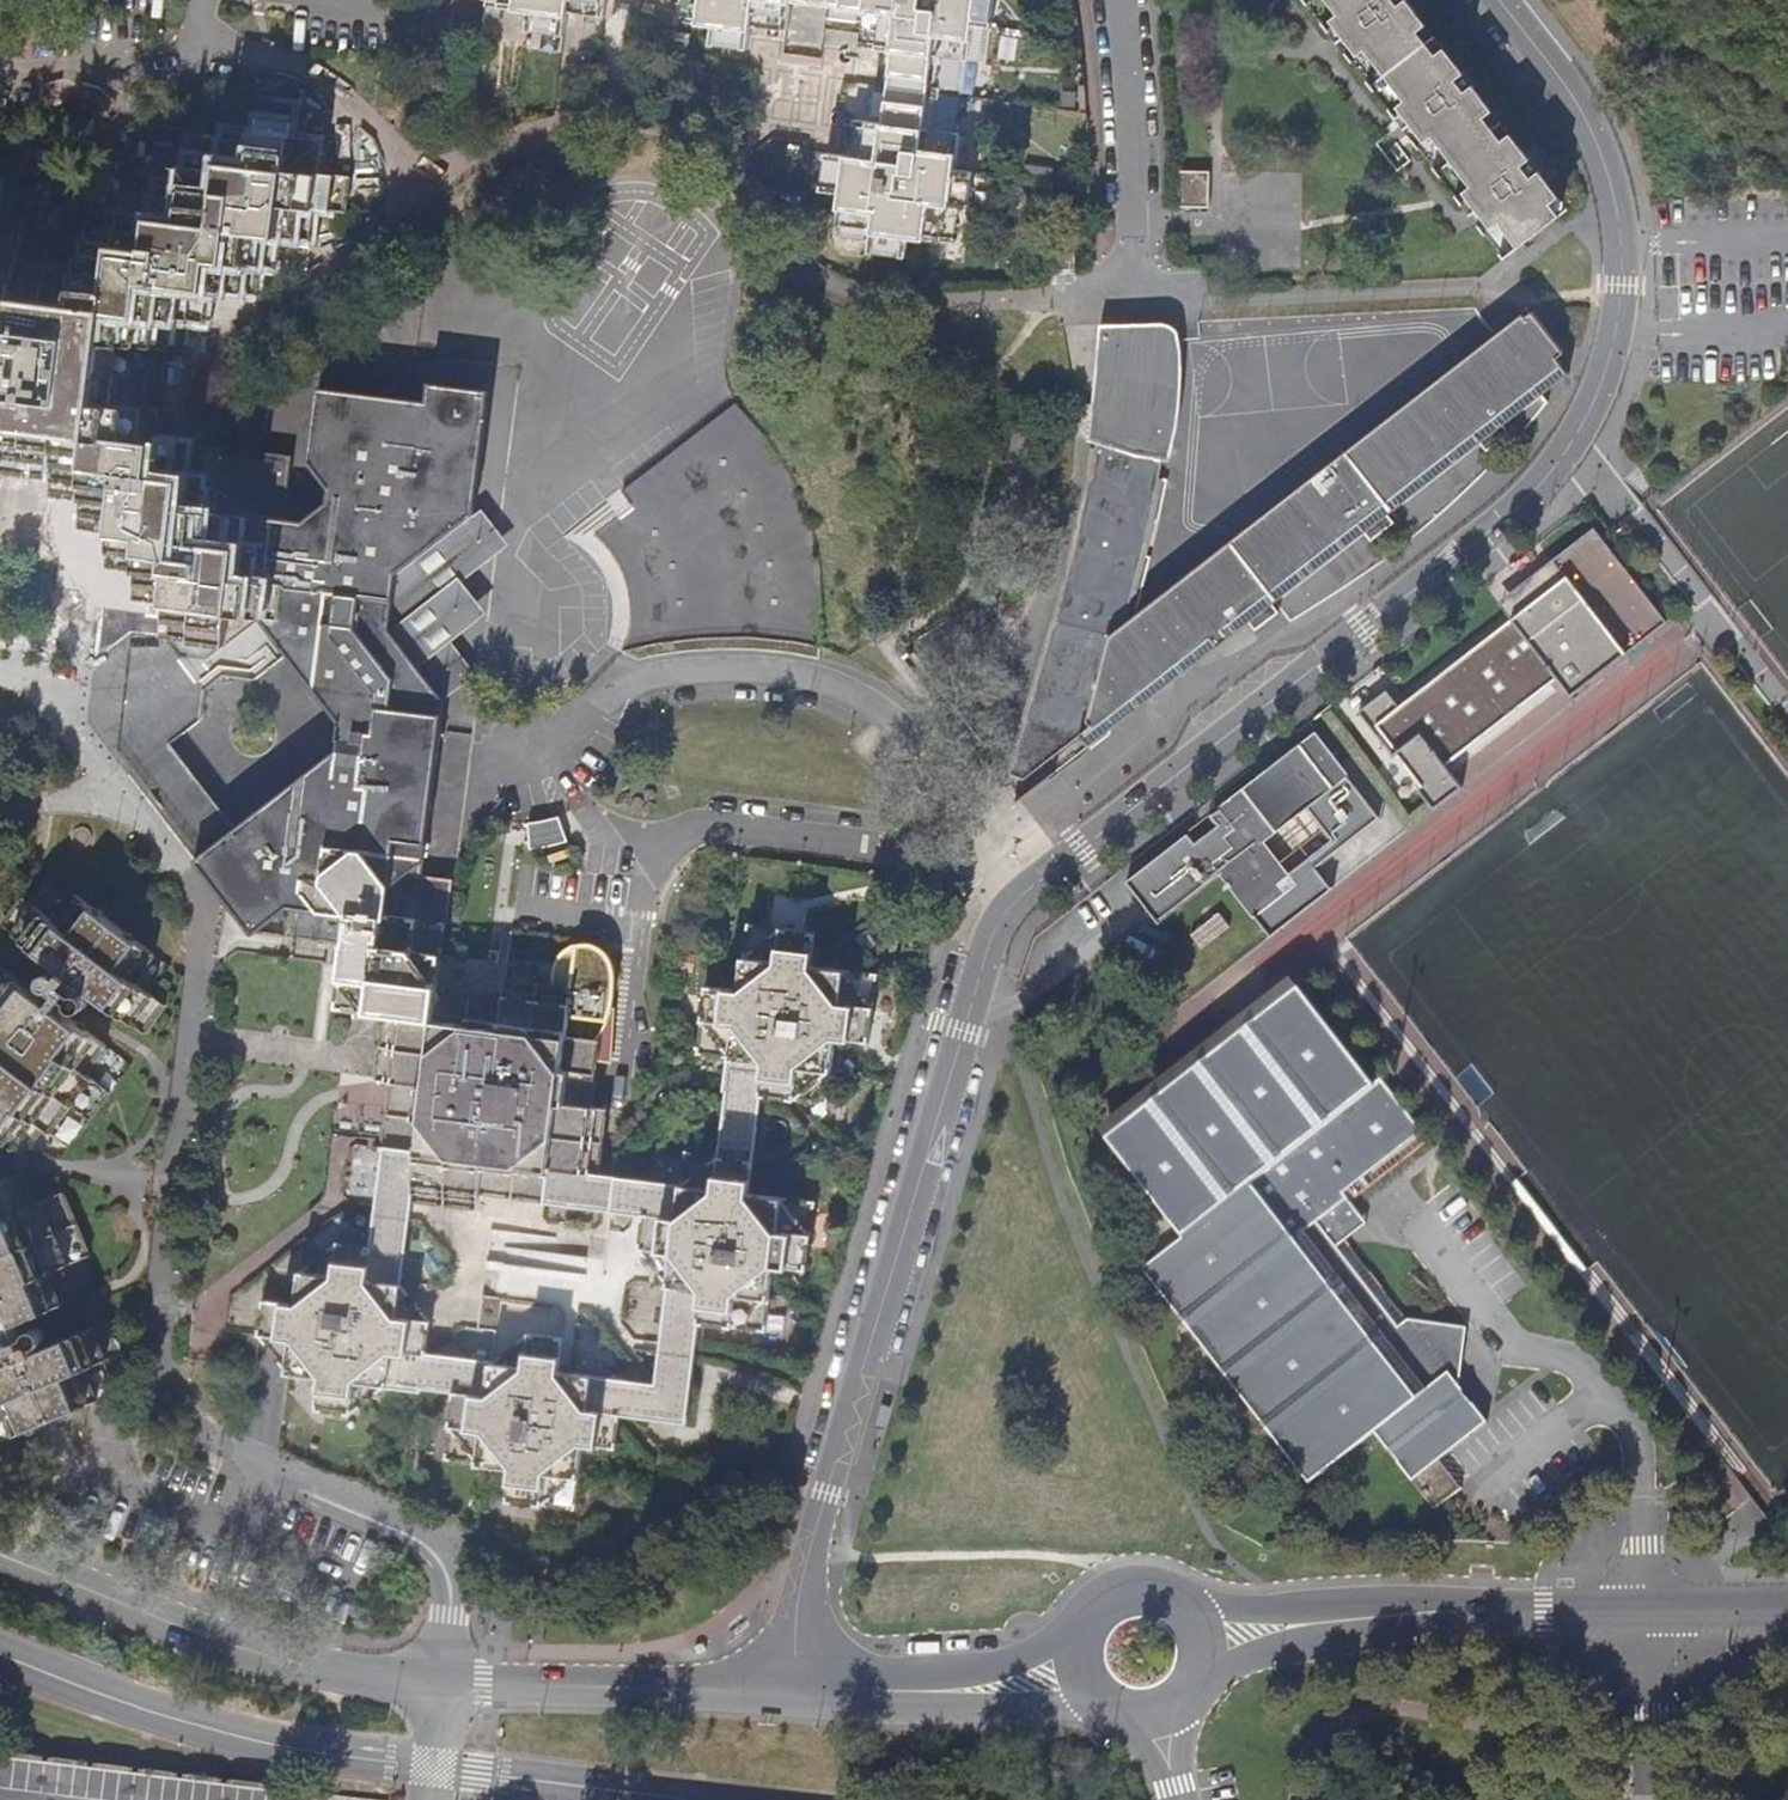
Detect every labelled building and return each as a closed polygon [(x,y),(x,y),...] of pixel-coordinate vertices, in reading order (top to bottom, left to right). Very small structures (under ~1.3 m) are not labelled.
[(490,4),(535,9),(532,28),(569,33),(572,10),(586,12),(608,14),(609,0),(490,0),(490,4)] [(750,48),(754,23),(789,28),(794,0),(683,0),(681,17),(724,24),(721,44),(750,48)] [(832,5),(831,15),(868,21),(900,25),(896,50),(886,122),(872,120),(867,157),(854,155),(829,153),(827,169),(975,188),(976,174),(976,170),(958,167),(963,132),(938,128),(943,94),(948,55),(973,59),(978,23),(995,24),(999,0),(800,0),(832,5)] [(1330,26),(1344,15),(1332,0),(1311,0),(1310,0),(1330,26)] [(1344,15),(1330,26),(1339,38),(1347,32),(1355,42),(1347,49),(1358,62),(1372,52),(1391,76),(1410,102),(1397,113),(1405,124),(1412,118),(1416,122),(1415,126),(1419,131),(1411,137),(1419,148),(1433,137),(1451,161),(1471,187),(1457,197),(1466,209),(1474,204),(1483,216),(1477,222),(1485,233),(1500,224),(1518,248),(1562,218),(1541,189),(1561,173),(1451,30),(1428,0),(1403,0),(1399,3),(1397,0),(1332,0),(1344,15)] [(864,45),(896,50),(900,25),(868,21),(864,45)] [(1339,38),(1347,49),(1355,42),(1347,32),(1339,38)] [(1358,62),(1376,86),(1391,76),(1372,52),(1358,62)] [(1376,86),(1397,113),(1410,102),(1391,76),(1376,86)] [(217,509),(220,482),(227,483),(231,448),(197,443),(178,441),(182,408),(167,406),(173,348),(189,349),(193,317),(197,285),(214,287),(260,292),(264,263),(268,233),(282,234),(316,237),(319,207),(336,208),(340,173),(324,171),(328,139),(298,135),(301,102),(260,96),(256,130),(224,127),(222,143),(191,139),(185,184),(157,181),(153,213),(118,208),(116,221),(86,218),(84,235),(0,224),(0,470),(56,478),(45,553),(27,566),(97,657),(130,633),(162,636),(184,664),(229,645),(246,557),(212,546),(217,509)] [(858,118),(854,155),(867,157),(872,120),(858,118)] [(1419,131),(1415,126),(1416,122),(1412,118),(1405,124),(1412,133),(1411,137),(1419,131)] [(1419,148),(1438,172),(1451,161),(1433,137),(1419,148)] [(1438,172),(1457,197),(1471,187),(1451,161),(1438,172)] [(1031,165),(1030,178),(1060,180),(1061,166),(1031,165)] [(1065,167),(1064,182),(1078,182),(1078,167),(1065,167)] [(975,188),(827,169),(825,190),(845,192),(839,235),(876,240),(875,250),(909,255),(912,235),(958,241),(963,206),(972,207),(975,188)] [(1184,172),(1183,207),(1213,207),(1214,173),(1184,172)] [(1466,209),(1477,222),(1483,216),(1474,204),(1466,209)] [(1504,257),(1518,248),(1500,224),(1485,233),(1504,257)] [(279,264),(282,234),(268,233),(264,263),(279,264)] [(210,319),(214,287),(197,285),(193,317),(210,319)] [(1173,322),(1109,322),(1102,322),(1092,440),(1087,478),(1064,573),(1038,668),(1008,771),(1007,771),(1004,772),(1001,774),(1000,777),(1000,779),(1001,783),(1003,785),(1007,787),(1010,791),(1018,801),(1059,769),(1062,772),(1091,750),(1092,748),(1090,746),(1195,664),(1213,651),(1248,624),(1252,621),(1258,630),(1283,612),(1291,621),(1342,589),(1386,559),(1374,541),(1397,522),(1391,513),(1394,511),(1413,537),(1445,509),(1482,475),(1497,459),(1490,450),(1512,432),(1506,424),(1509,422),(1518,435),(1549,403),(1544,394),(1569,374),(1558,359),(1562,355),(1564,354),(1532,312),(1528,315),(1524,318),(1522,315),(1518,318),(1496,335),(1334,462),(1331,458),(1269,507),(1235,533),(1239,538),(1175,586),(1130,620),(1128,617),(1139,608),(1153,554),(1143,552),(1148,526),(1162,517),(1169,479),(1160,477),(1163,459),(1171,459),(1175,444),(1180,420),(1182,396),(1183,372),(1183,359),(1181,339),(1180,332),(1179,327),(1177,324),(1173,322)] [(435,407),(322,393),(313,463),(338,493),(304,519),(217,509),(212,546),(246,557),(229,645),(184,664),(162,636),(130,633),(97,657),(87,718),(184,843),(186,841),(255,932),(289,906),(382,1026),(429,1031),(433,998),(442,956),(446,921),(449,921),(455,878),(425,874),(430,827),(465,802),(470,765),(443,733),(443,704),(475,679),(452,644),(489,618),(462,581),(513,545),(491,512),(468,527),(490,446),(494,394),(436,389),(435,407)] [(733,404),(619,488),(571,536),(619,599),(615,644),(636,667),(701,650),(764,651),(817,657),(821,578),(799,511),(779,455),(733,404)] [(1463,790),(1482,820),(1673,691),(1638,640),(1663,624),(1598,527),(1496,596),(1512,621),(1394,700),(1386,689),(1361,706),(1432,811),(1463,790)] [(1213,651),(1195,664),(1198,666),(1200,669),(1208,665),(1226,658),(1246,647),(1260,640),(1255,632),(1248,624),(1213,651)] [(1186,833),(1125,880),(1156,920),(1219,871),(1269,936),(1333,888),(1316,866),(1380,817),(1316,733),(1209,815),(1217,825),(1194,842),(1186,833)] [(523,825),(531,851),(565,841),(556,814),(523,825)] [(1217,825),(1209,815),(1186,833),(1194,842),(1217,825)] [(19,1146),(38,1120),(71,1144),(113,1089),(103,1082),(122,1055),(60,1008),(70,994),(71,996),(72,1001),(74,1003),(76,1005),(78,1006),(82,1006),(85,1005),(88,1002),(89,999),(89,996),(88,993),(86,991),(83,989),(80,989),(77,989),(68,982),(74,974),(146,1029),(166,1002),(139,981),(158,953),(93,904),(73,931),(60,921),(39,948),(65,968),(62,973),(59,971),(55,969),(51,969),(49,971),(47,973),(46,975),(45,978),(46,981),(48,984),(50,985),(53,985),(58,990),(50,1000),(24,981),(5,1007),(0,1003),(0,1132),(19,1146)] [(1224,914),(1198,935),(1211,951),(1237,930),(1224,914)] [(613,1188),(601,1187),(597,1186),(545,1180),(541,1213),(597,1220),(609,1221),(641,1225),(638,1260),(669,1264),(665,1296),(657,1354),(692,1358),(694,1334),(761,1343),(771,1277),(801,1281),(810,1214),(746,1205),(749,1175),(757,1115),(758,1107),(783,1110),(795,1111),(823,1115),(832,1047),(865,1052),(874,987),(808,978),(812,944),(746,936),(737,1002),(703,997),(694,1064),(724,1068),(720,1101),(724,1102),(723,1110),(716,1167),(712,1167),(681,1163),(677,1196),(613,1188)] [(388,1094),(380,1159),(414,1164),(414,1195),(408,1213),(473,1220),(475,1205),(541,1213),(545,1180),(597,1186),(605,1121),(589,1119),(595,1065),(596,1053),(563,1048),(569,999),(504,991),(502,1006),(433,998),(429,1031),(382,1026),(373,1092),(388,1094)] [(1105,1145),(1158,1213),(1181,1244),(1141,1274),(1305,1487),(1373,1437),(1432,1514),(1461,1494),(1438,1465),(1486,1428),(1458,1391),(1460,1380),(1449,1378),(1451,1351),(1432,1348),(1434,1328),(1405,1325),(1345,1245),(1349,1207),(1396,1171),(1428,1145),(1381,1083),(1372,1090),(1298,995),(1213,1061),(1105,1145)] [(559,1350),(526,1345),(522,1379),(490,1375),(431,1366),(423,1365),(426,1334),(421,1333),(394,1330),(398,1297),(406,1230),(408,1213),(414,1195),(414,1164),(380,1159),(373,1217),(372,1225),(368,1258),(335,1253),(331,1287),(293,1317),(260,1312),(256,1345),(288,1350),(284,1383),(318,1388),(314,1420),(348,1423),(367,1409),(383,1396),(418,1401),(418,1399),(426,1400),(428,1400),(450,1403),(442,1469),(509,1478),(508,1482),(504,1511),(571,1521),(576,1487),(580,1454),(612,1458),(616,1433),(617,1426),(624,1427),(682,1434),(690,1367),(656,1362),(652,1396),(554,1384),(559,1350)] [(18,1321),(78,1296),(65,1264),(91,1254),(65,1191),(38,1202),(25,1171),(0,1181),(0,1328),(10,1324),(18,1321)] [(1349,1207),(1345,1245),(1366,1224),(1349,1207)] [(638,1260),(665,1296),(669,1264),(638,1260)] [(293,1317),(331,1287),(297,1282),(293,1317)] [(421,1333),(398,1297),(394,1330),(421,1333)] [(18,1321),(10,1324),(15,1337),(9,1339),(5,1339),(1,1341),(0,1343),(0,1353),(3,1356),(6,1356),(9,1356),(15,1350),(18,1358),(0,1366),(0,1439),(117,1391),(104,1358),(122,1351),(110,1320),(39,1349),(37,1342),(42,1341),(44,1339),(46,1335),(45,1331),(44,1328),(41,1327),(37,1326),(34,1327),(31,1329),(30,1332),(24,1335),(18,1321)] [(1451,1351),(1463,1348),(1466,1328),(1434,1328),(1432,1348),(1451,1351)] [(526,1345),(490,1375),(522,1379),(526,1345)] [(1460,1380),(1463,1348),(1451,1351),(1449,1378),(1460,1380)] [(657,1354),(656,1362),(690,1367),(692,1358),(657,1354)] [(269,1796),(0,1763),(0,1799),(268,1799),(269,1796)]
